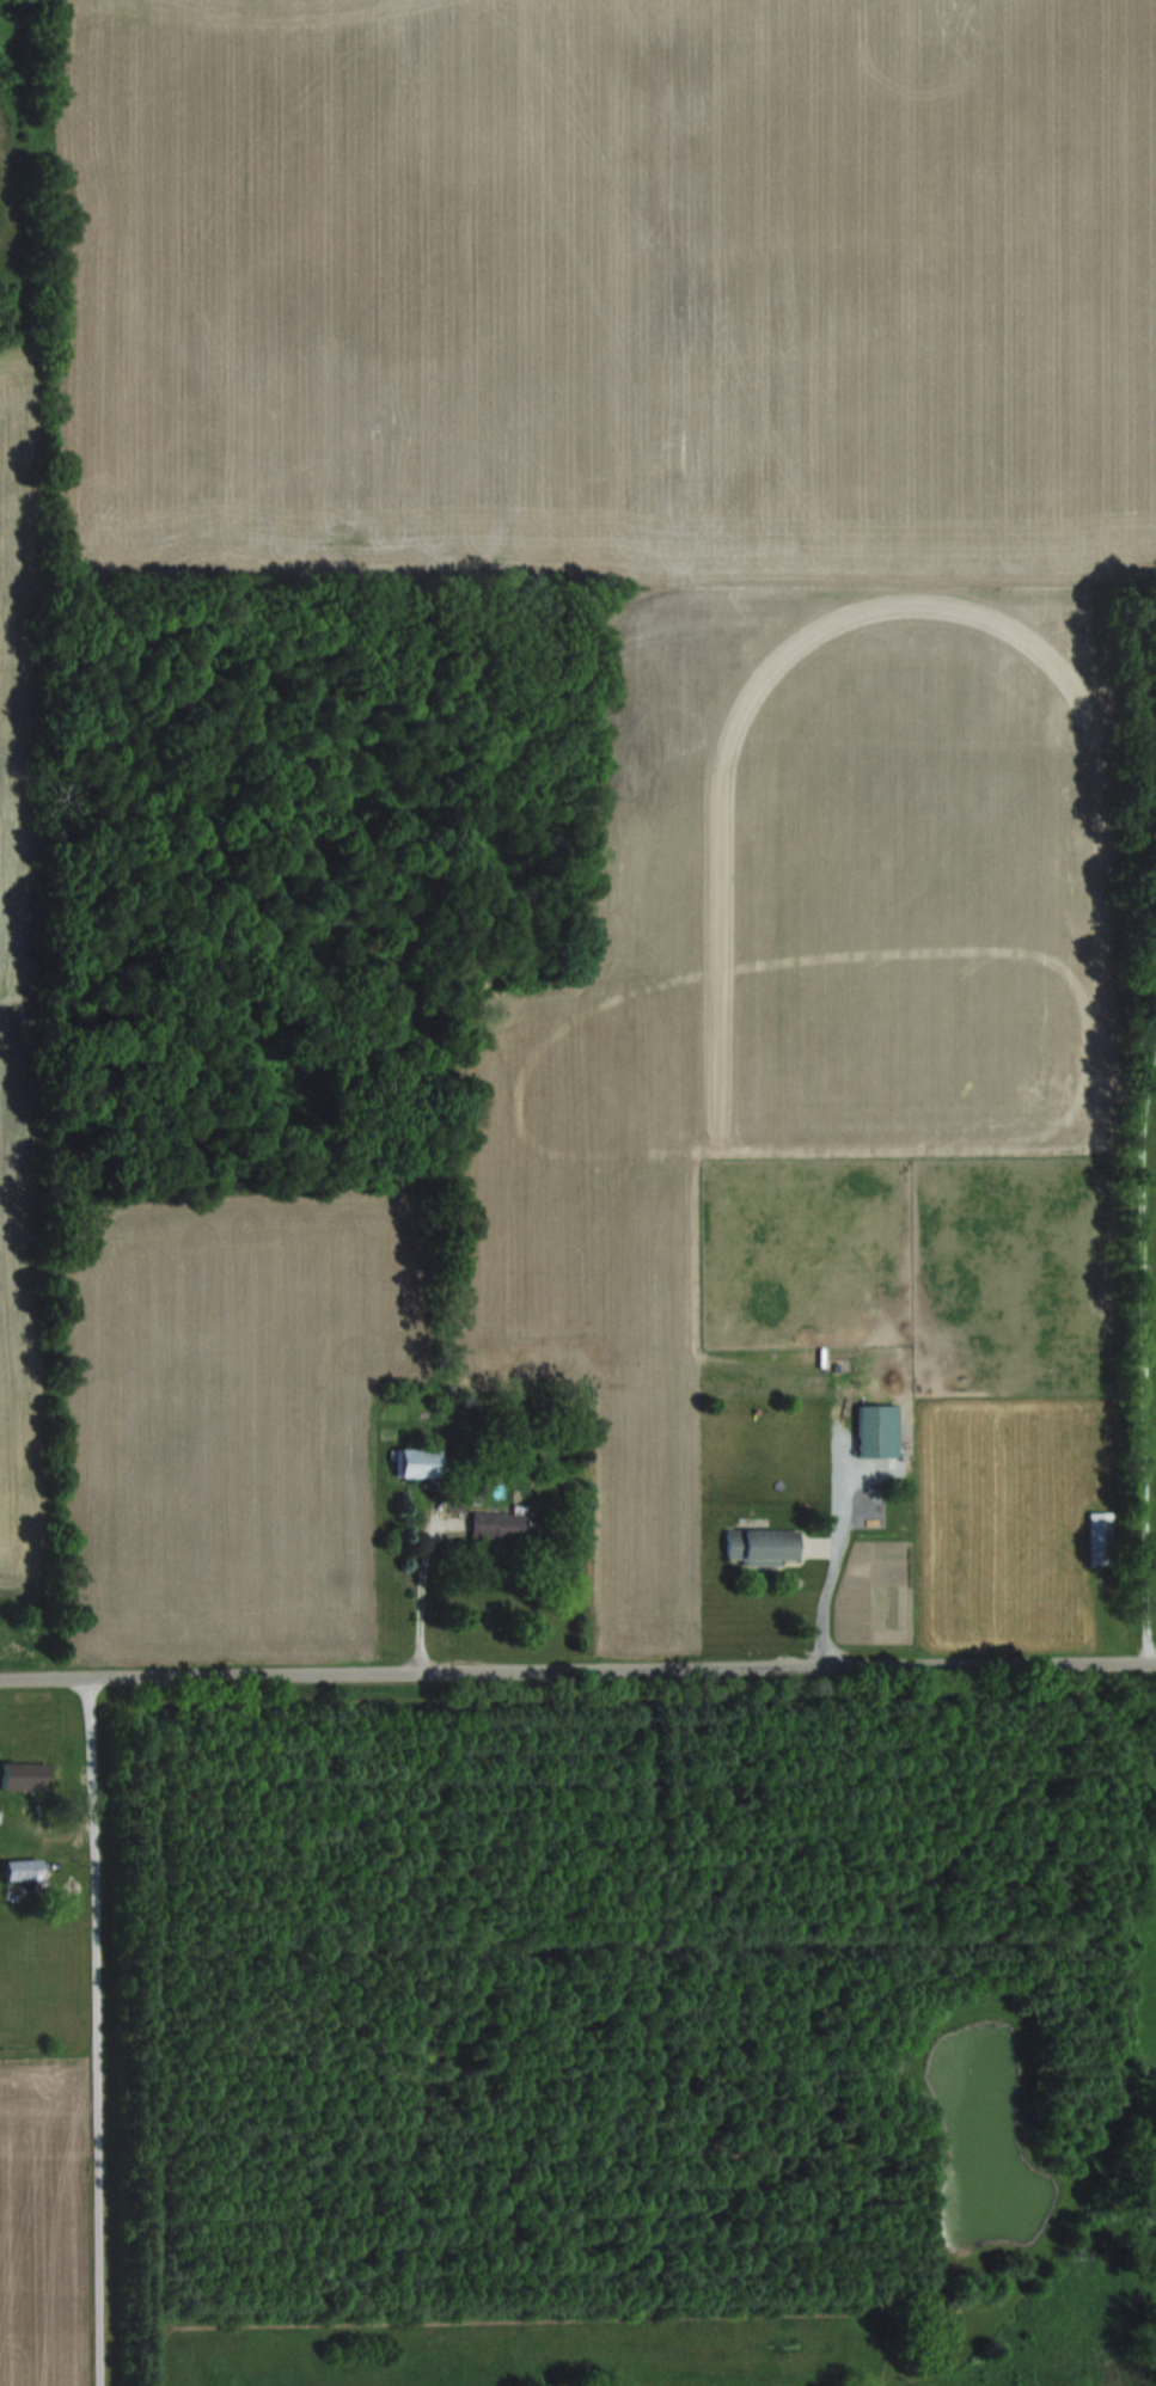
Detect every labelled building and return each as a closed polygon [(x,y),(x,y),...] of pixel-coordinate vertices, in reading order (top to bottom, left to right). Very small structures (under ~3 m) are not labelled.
[(855,1456),(896,1456),(896,1403),(855,1403),(855,1456)] [(431,1446),(393,1446),(393,1476),(431,1476),(431,1446)] [(469,1538),(533,1539),(534,1510),(469,1509),(469,1538)] [(795,1529),(727,1529),(727,1558),(795,1558),(795,1529)] [(26,1762),(0,1762),(0,1787),(33,1787),(33,1776),(26,1776),(26,1762)] [(2,1877),(36,1877),(36,1860),(2,1860),(2,1877)] [(949,2315),(937,2315),(937,2340),(949,2340),(949,2315)]
